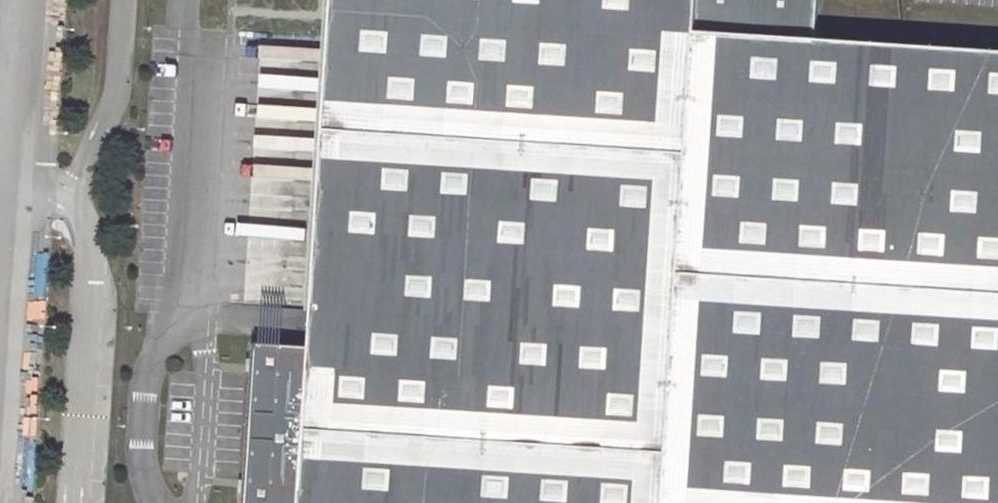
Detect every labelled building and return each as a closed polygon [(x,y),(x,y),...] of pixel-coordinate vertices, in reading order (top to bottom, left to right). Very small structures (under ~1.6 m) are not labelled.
[(815,42),(818,0),(333,0),(311,349),(256,345),(246,502),(997,502),(997,54),(815,42)]
